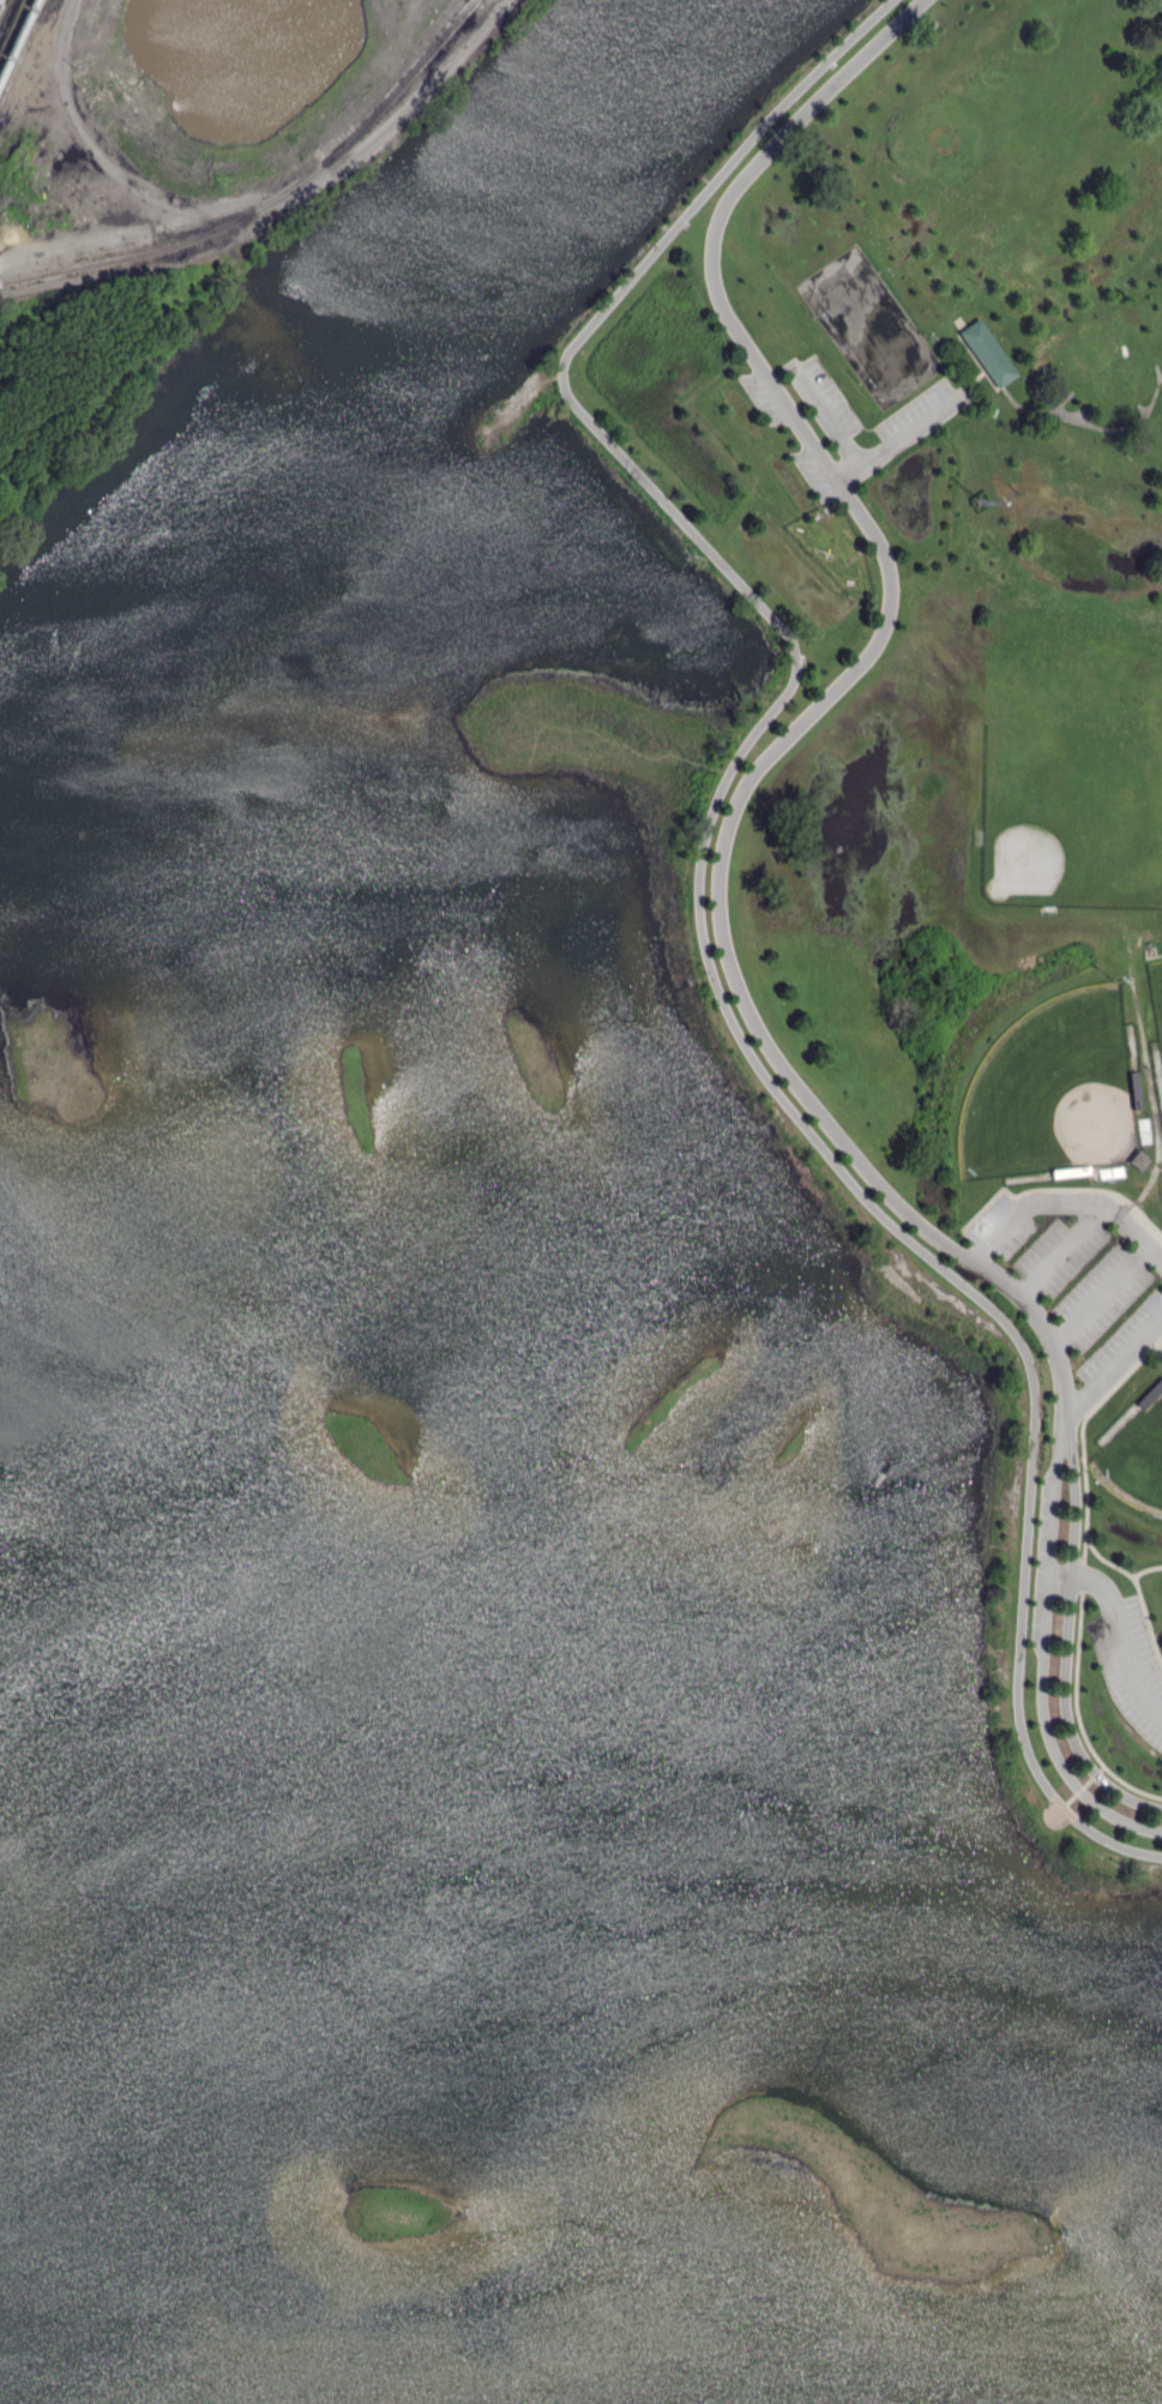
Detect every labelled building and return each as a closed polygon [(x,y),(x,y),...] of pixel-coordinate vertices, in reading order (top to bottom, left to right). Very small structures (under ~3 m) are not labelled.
[(1017,375),(978,317),(957,331),(996,389),(1017,375)]
